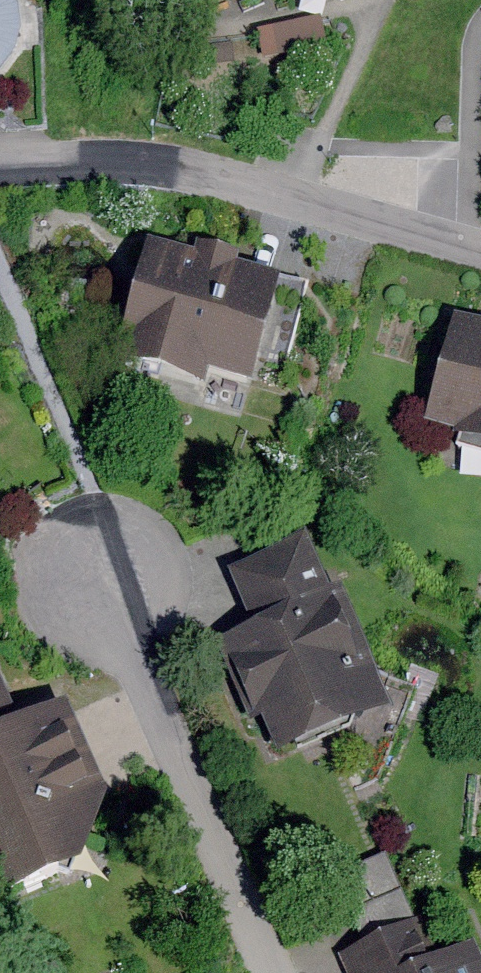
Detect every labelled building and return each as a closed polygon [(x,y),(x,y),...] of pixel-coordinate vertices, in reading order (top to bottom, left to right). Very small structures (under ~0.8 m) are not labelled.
[(11,59),(19,47),(23,27),(18,8),(14,0),(0,0),(0,70),(11,59)] [(321,18),(260,31),(266,58),(327,45),(321,18)] [(233,41),(183,48),(186,70),(236,63),(233,41)] [(194,255),(149,242),(115,360),(204,385),(209,369),(251,381),(256,361),(279,279),(237,268),(240,258),(197,245),(194,255)] [(307,287),(279,279),(256,361),(284,369),(307,287)] [(452,318),(424,424),(480,439),(480,326),(452,318)] [(254,630),(333,597),(308,538),(229,571),(254,630)] [(254,630),(219,644),(252,723),(264,718),(279,752),(389,706),(342,593),(333,597),(254,630)] [(0,672),(0,883),(5,894),(87,860),(106,796),(69,708),(23,727),(0,672)] [(364,946),(415,925),(386,855),(343,873),(360,912),(351,915),(364,946)] [(353,972),(414,972),(442,961),(424,920),(415,925),(364,946),(345,955),(353,972)] [(414,972),(480,972),(480,962),(474,947),(442,961),(414,972)]
